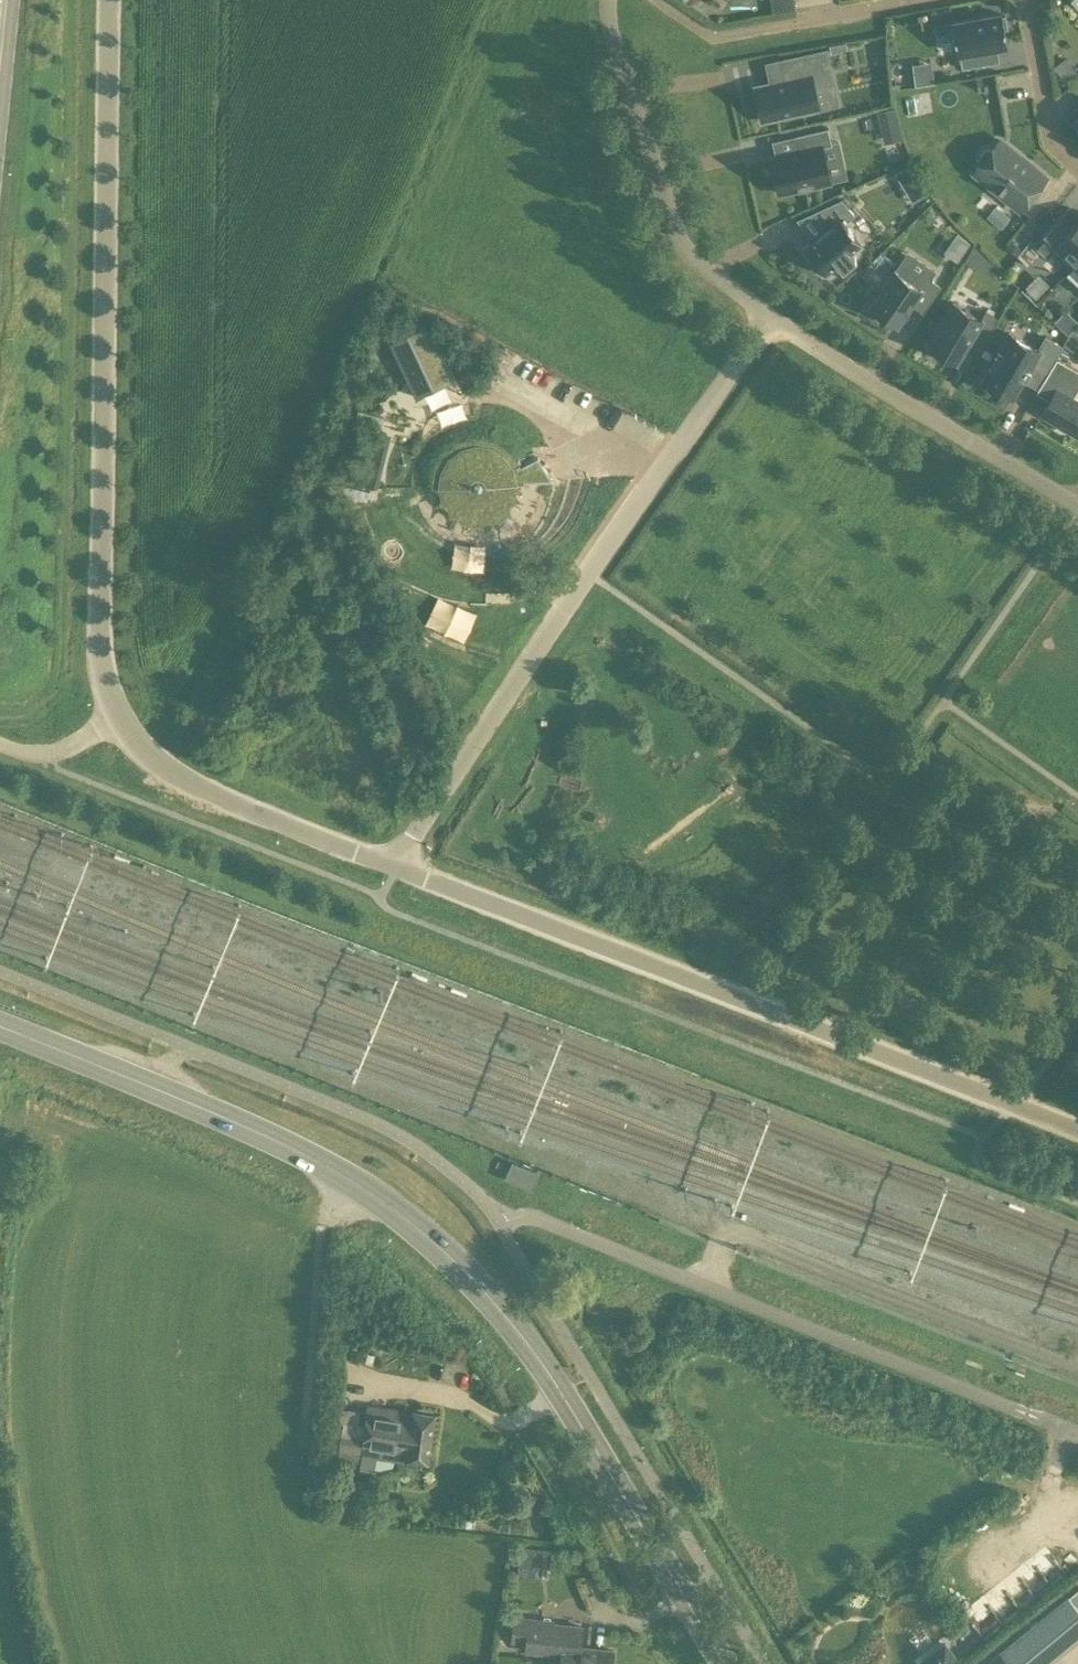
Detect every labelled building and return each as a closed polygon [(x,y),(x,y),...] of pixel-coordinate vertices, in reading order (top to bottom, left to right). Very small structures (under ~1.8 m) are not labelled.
[(1001,16),(1000,13),(951,22),(957,53),(958,53),(961,68),(992,62),(989,47),(1006,44),(1003,29),(1007,28),(1005,15),(1001,16)] [(845,43),(829,45),(830,53),(846,49),(845,43)] [(783,80),(769,83),(754,86),(762,120),(818,108),(813,87),(833,83),(825,50),(779,60),(783,80)] [(1062,79),(1075,68),(1067,58),(1054,69),(1062,79)] [(931,60),(911,62),(914,83),(934,81),(931,60)] [(896,121),(893,108),(876,112),(879,125),(896,121)] [(798,148),(795,151),(775,156),(770,157),(778,193),(829,181),(822,147),(831,144),(827,127),(795,134),(795,135),(798,148)] [(979,154),(980,161),(972,170),(1020,208),(1045,177),(998,138),(991,147),(984,148),(979,154)] [(894,173),(900,183),(914,175),(908,164),(894,173)] [(855,214),(841,198),(809,214),(822,230),(801,247),(824,274),(837,263),(841,268),(855,257),(851,252),(861,243),(844,223),(855,214)] [(1072,224),(1061,214),(1033,243),(1046,254),(1055,245),(1074,263),(1077,260),(1077,218),(1072,224)] [(957,262),(969,243),(957,235),(945,253),(957,262)] [(1015,254),(1020,248),(1010,240),(1005,246),(1015,254)] [(966,259),(987,272),(995,260),(973,247),(966,259)] [(911,303),(914,299),(925,306),(939,286),(927,278),(925,281),(899,263),(870,306),(897,324),(911,303)] [(982,345),(998,318),(985,310),(980,318),(953,303),(928,346),(956,362),(968,342),(970,338),(982,345)] [(1067,332),(1077,322),(1064,309),(1054,320),(1067,332)] [(407,380),(411,387),(415,396),(448,381),(450,380),(443,365),(424,325),(389,340),(407,380)] [(1046,373),(1061,345),(1045,336),(1038,349),(1009,332),(982,380),(1012,397),(1031,364),(1046,373)] [(1070,352),(1062,347),(1058,355),(1065,359),(1070,352)] [(1056,357),(1035,392),(1049,399),(1040,414),(1077,437),(1077,400),(1073,396),(1077,387),(1077,370),(1056,357)] [(552,480),(541,463),(538,457),(519,467),(519,464),(508,450),(492,441),(475,438),(457,442),(443,454),(434,469),(431,489),(440,488),(444,501),(452,513),(465,520),(479,522),(493,519),(505,510),(512,498),(514,484),(524,483),(524,482),(552,480)] [(377,487),(381,473),(361,468),(358,483),(377,487)] [(505,1177),(531,1188),(538,1172),(511,1160),(505,1177)] [(427,1458),(433,1414),(413,1411),(413,1414),(403,1413),(404,1410),(368,1405),(362,1443),(340,1440),(337,1473),(352,1475),(354,1462),(361,1463),(360,1469),(374,1471),(376,1458),(405,1462),(406,1455),(427,1458)] [(549,1577),(552,1546),(525,1544),(523,1574),(549,1577)] [(1077,1639),(1077,1608),(1068,1596),(984,1663),(1047,1663),(1077,1639)] [(548,1653),(560,1654),(560,1655),(580,1655),(580,1646),(579,1646),(581,1626),(555,1624),(556,1619),(513,1616),(511,1643),(548,1646),(548,1653)] [(955,1657),(944,1643),(921,1662),(922,1663),(946,1663),(955,1657)] [(613,1649),(580,1646),(580,1655),(560,1655),(559,1663),(611,1663),(613,1649)]
